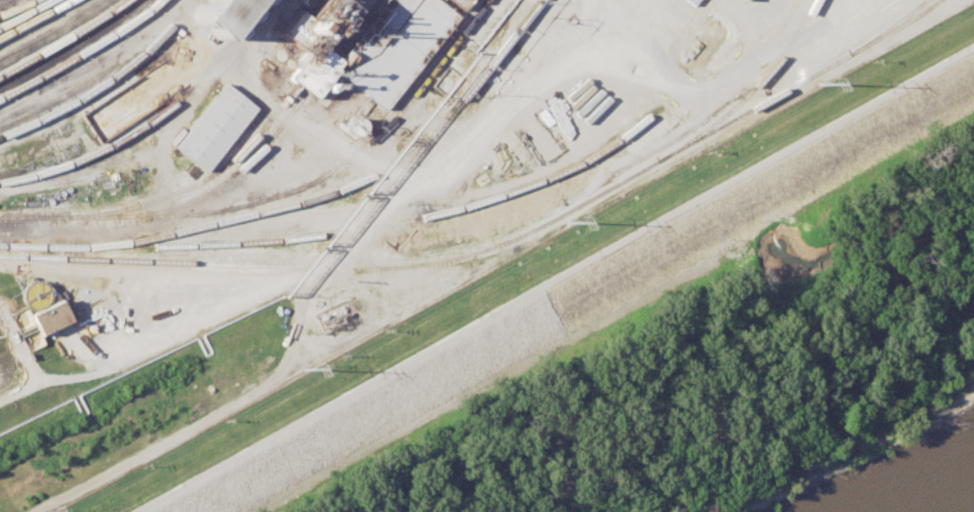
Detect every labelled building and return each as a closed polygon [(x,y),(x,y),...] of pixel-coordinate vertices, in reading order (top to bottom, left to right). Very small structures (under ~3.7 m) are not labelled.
[(206,2),(206,0),(258,0),(257,2),(252,4),(247,4),(245,3),(244,5),(245,6),(246,11),(245,16),(242,20),(238,22),(233,22),(231,22),(232,23),(233,28),(232,33),(229,37),(224,40),(219,40),(215,38),(212,35),(196,23),(193,20),(193,19),(192,14),(193,9),(196,5),(200,3),(205,2),(206,3),(207,2),(206,2)] [(304,51),(285,79),(311,96),(336,76),(389,111),(455,12),(437,0),(320,0),(308,19),(294,10),(278,34),(304,51)] [(177,147),(227,84),(258,109),(208,172),(177,147)] [(58,299),(68,320),(38,335),(27,315),(58,299)]
